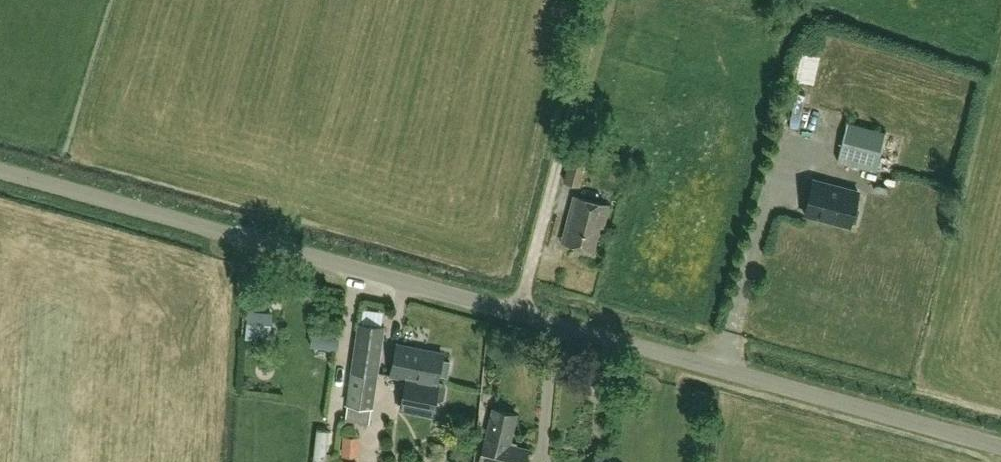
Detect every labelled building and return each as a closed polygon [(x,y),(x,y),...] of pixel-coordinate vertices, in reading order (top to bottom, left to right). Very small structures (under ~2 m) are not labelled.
[(804,81),(807,46),(793,44),(790,80),(804,81)] [(905,137),(886,132),(847,122),(837,161),(876,171),(895,176),(905,137)] [(572,149),(564,178),(578,182),(586,153),(572,149)] [(814,180),(805,215),(849,226),(850,222),(855,223),(859,210),(854,208),(858,192),(814,180)] [(597,226),(602,227),(609,202),(572,192),(563,226),(566,227),(562,241),(591,249),(597,226)] [(351,374),(377,377),(383,327),(358,323),(351,374)] [(314,340),(339,341),(340,329),(315,328),(314,340)] [(397,347),(391,375),(412,379),(435,384),(436,381),(437,375),(448,378),(451,363),(440,361),(441,356),(409,349),(409,350),(397,347)] [(377,377),(351,374),(347,405),(372,408),(377,377)] [(443,382),(436,381),(435,384),(412,379),(411,384),(405,383),(400,408),(430,414),(433,401),(439,402),(443,399),(446,386),(443,382)] [(486,440),(485,439),(479,461),(525,461),(528,449),(509,445),(516,415),(492,410),(486,440)] [(359,455),(360,437),(342,436),(341,455),(359,456),(359,461),(369,461),(370,456),(359,455)]
